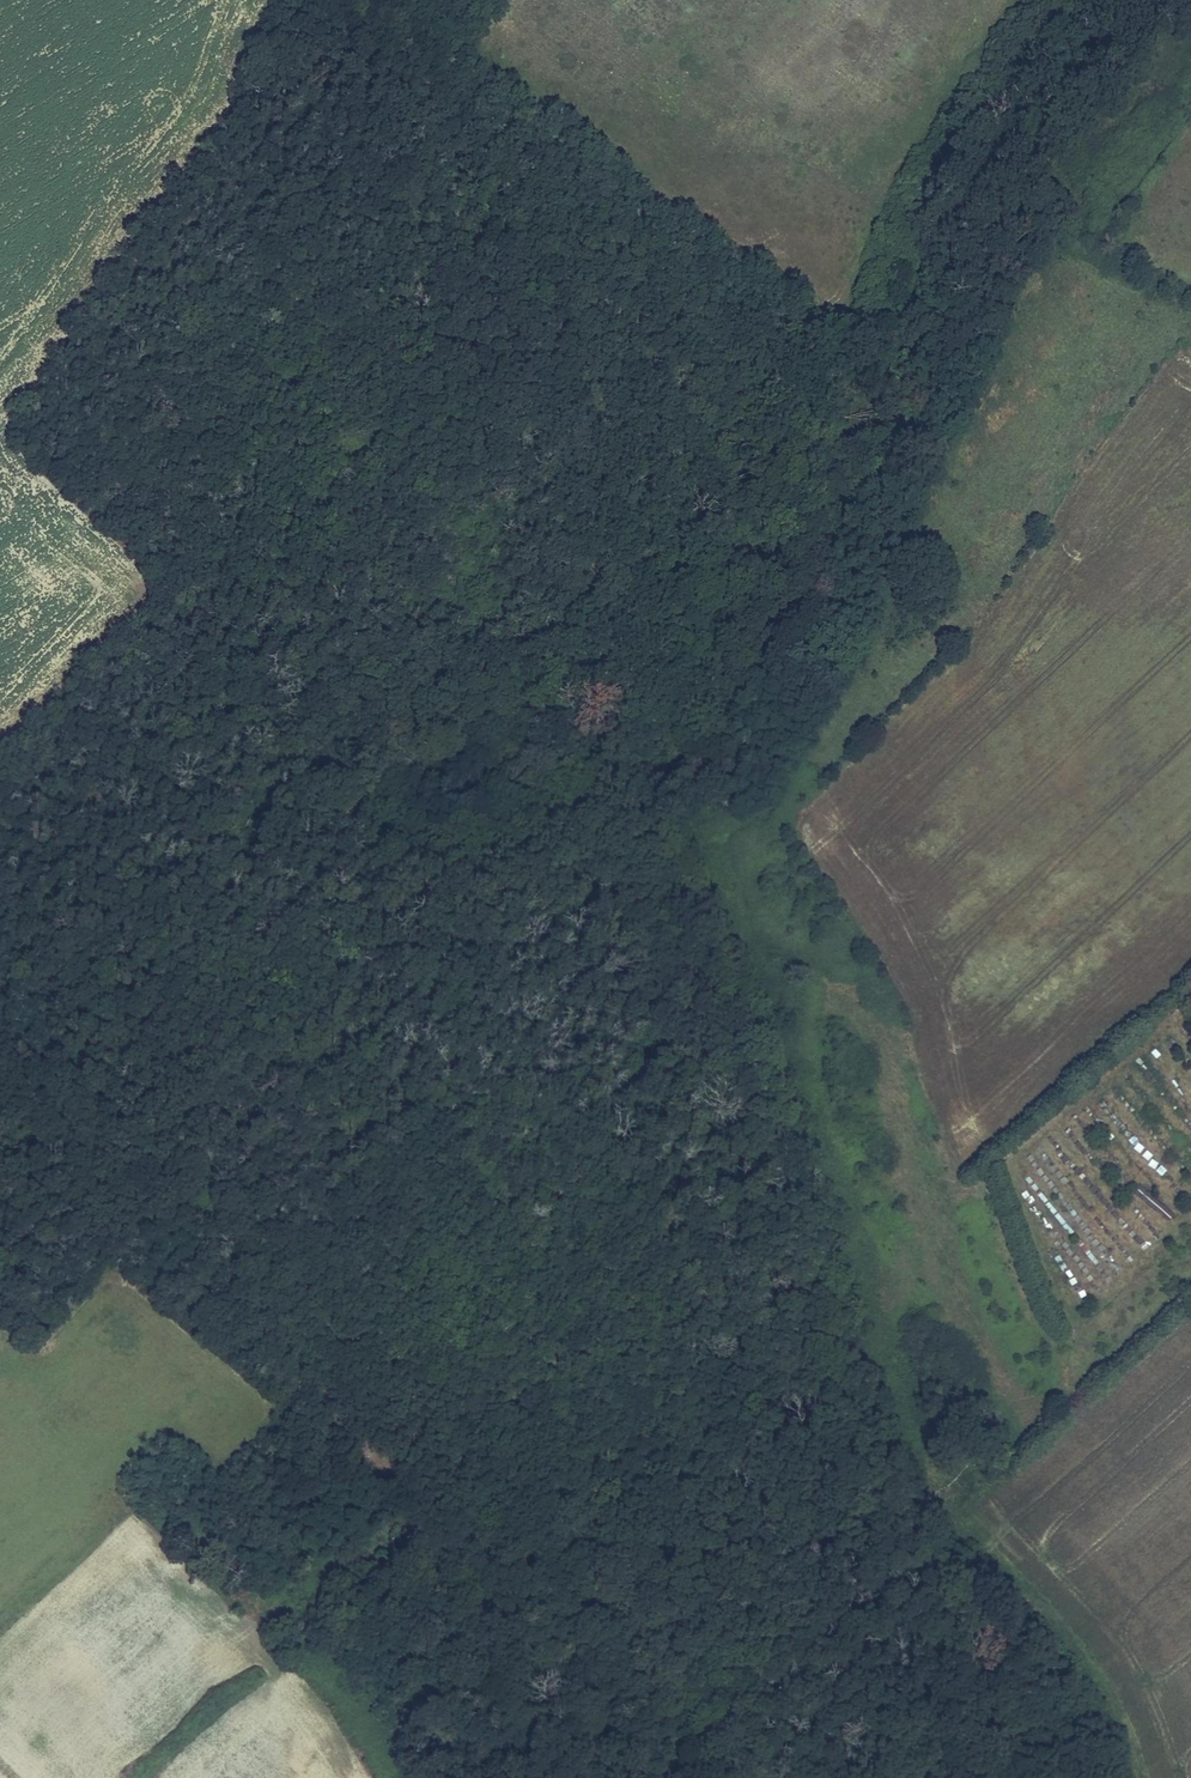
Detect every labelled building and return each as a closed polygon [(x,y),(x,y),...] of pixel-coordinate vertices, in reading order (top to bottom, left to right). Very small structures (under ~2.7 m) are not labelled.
[(1134,1137),(1128,1141),(1136,1153),(1142,1150),(1134,1137)]
